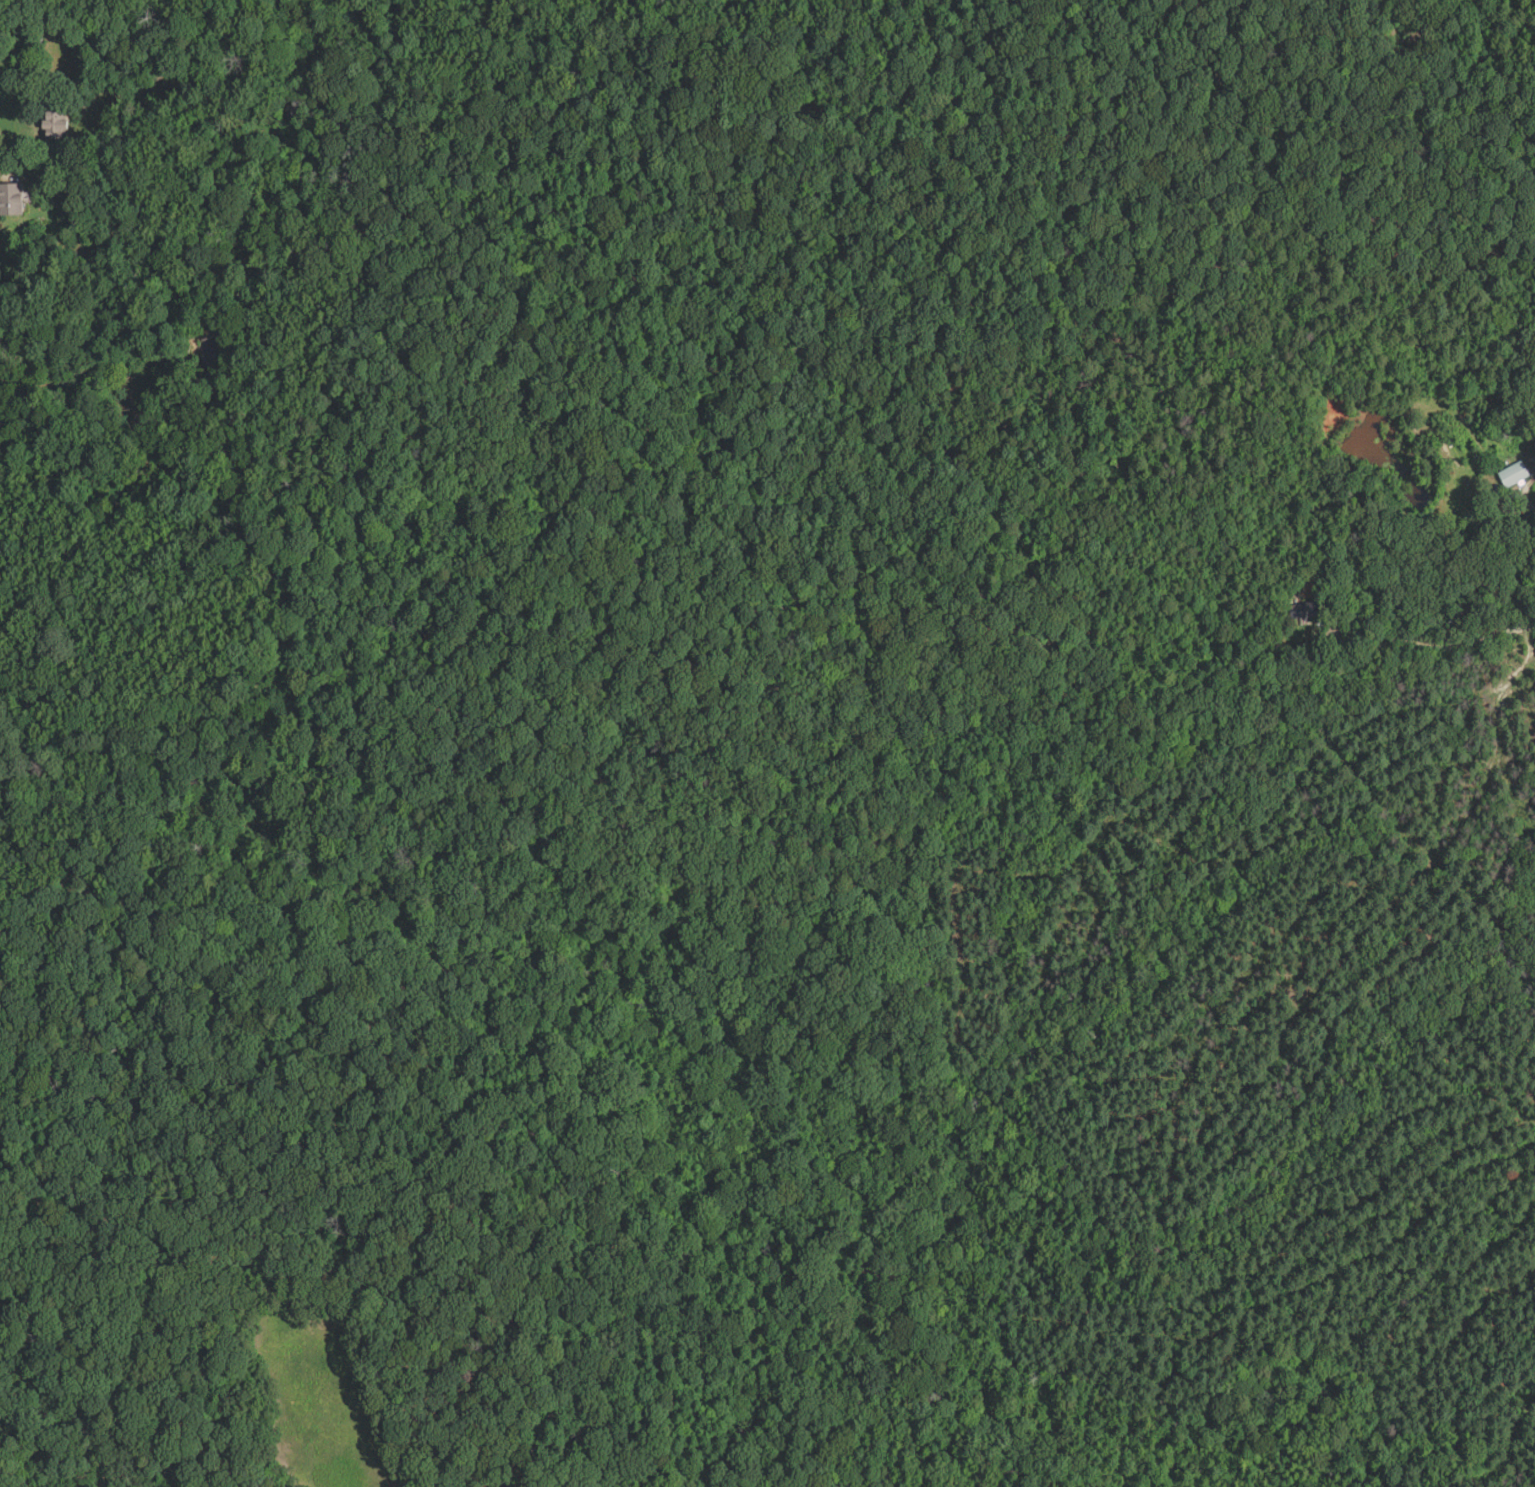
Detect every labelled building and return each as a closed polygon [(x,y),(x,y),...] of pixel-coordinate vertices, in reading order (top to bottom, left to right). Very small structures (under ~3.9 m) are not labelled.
[(70,111),(69,139),(45,138),(46,111),(70,111)] [(122,178),(109,184),(102,171),(115,165),(122,178)] [(24,215),(0,216),(0,184),(23,183),(24,215)] [(1532,433),(1521,435),(1518,415),(1528,413),(1532,433)] [(1507,490),(1498,474),(1522,461),(1531,476),(1507,490)] [(1293,619),(1291,605),(1322,601),(1324,615),(1293,619)]
